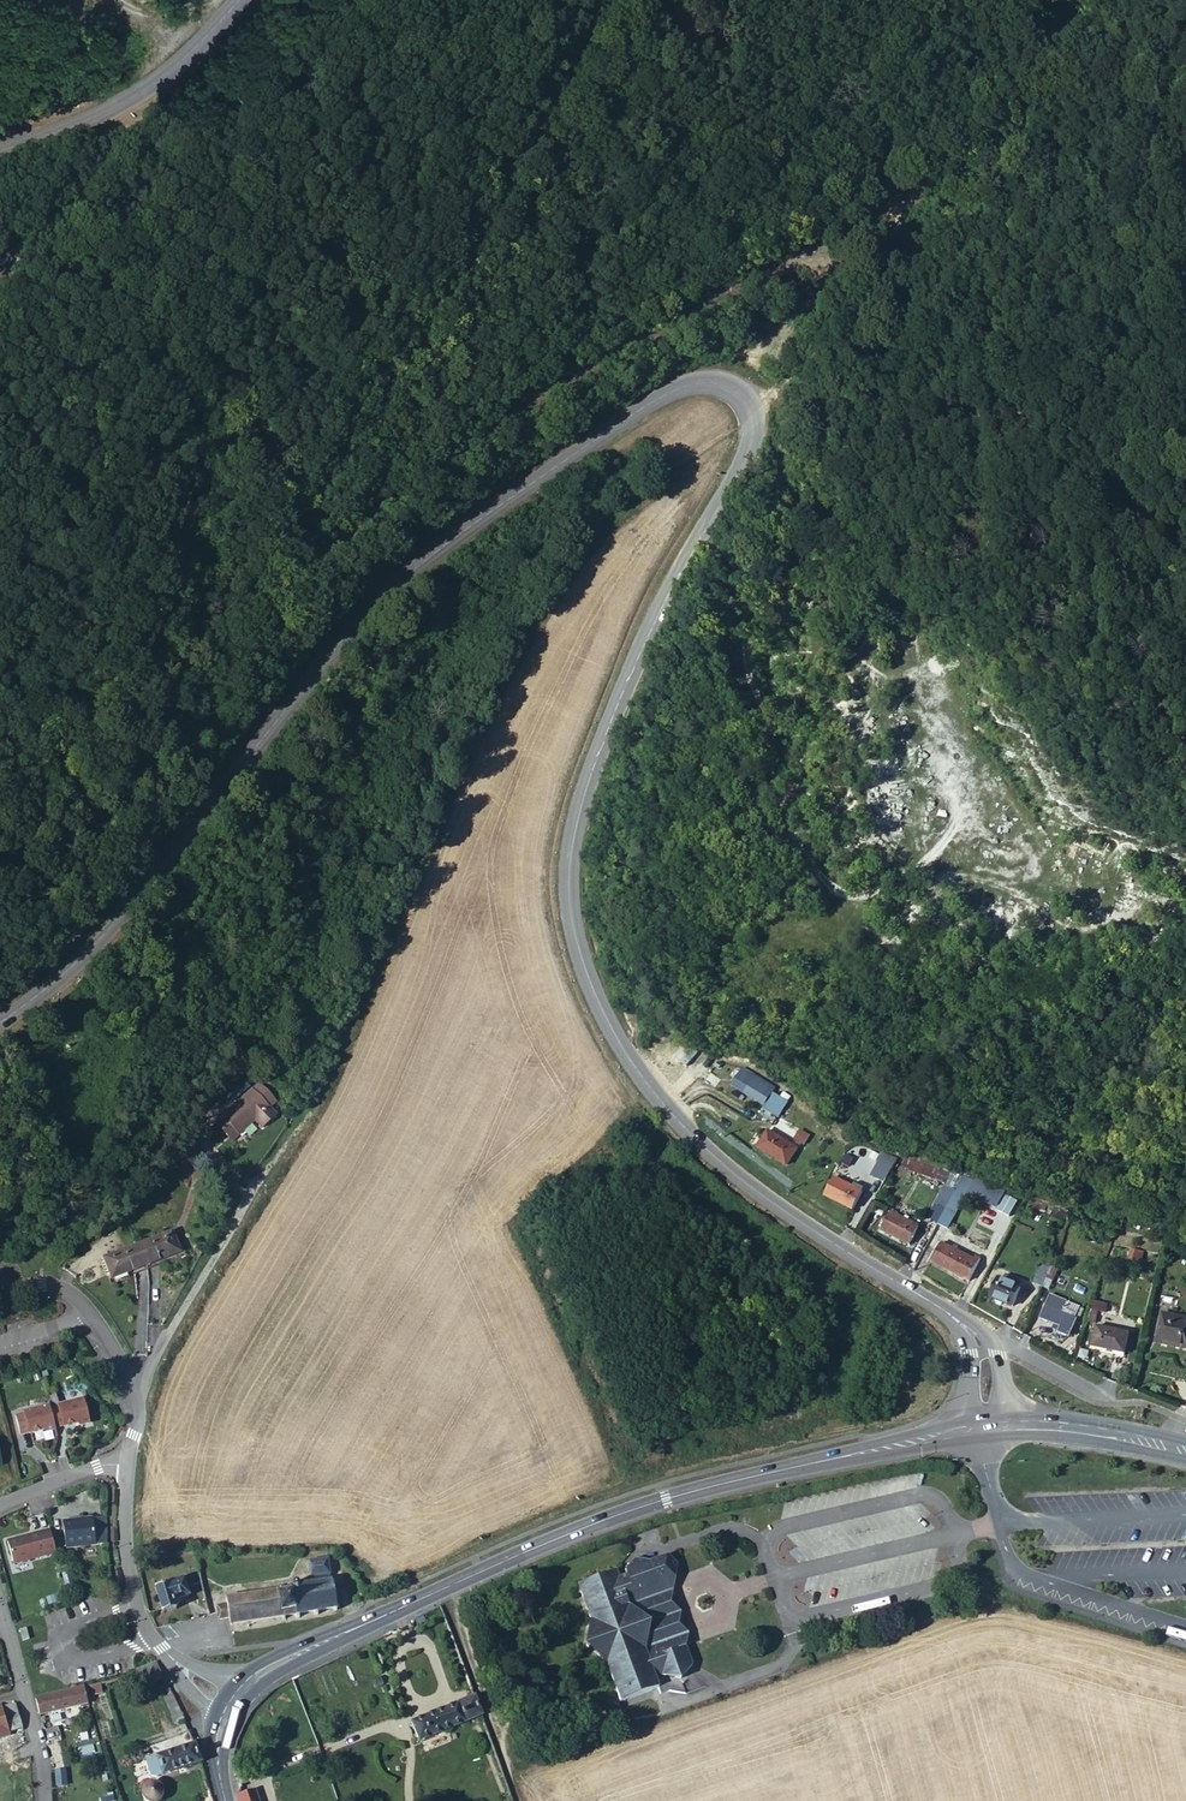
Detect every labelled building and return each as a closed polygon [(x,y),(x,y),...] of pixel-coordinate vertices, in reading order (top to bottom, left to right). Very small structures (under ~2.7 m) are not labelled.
[(780,1114),(788,1100),(773,1091),(776,1085),(742,1065),(730,1086),(780,1114)] [(256,1075),(248,1081),(267,1102),(273,1096),(256,1075)] [(248,1081),(218,1108),(235,1128),(251,1113),(258,1121),(272,1112),(266,1103),(267,1102),(248,1081)] [(235,1128),(218,1108),(210,1115),(227,1135),(235,1128)] [(759,1150),(788,1169),(797,1153),(768,1134),(759,1150)] [(169,1157),(181,1165),(192,1148),(182,1138),(169,1157)] [(885,1173),(889,1176),(898,1159),(884,1150),(870,1174),(880,1180),(885,1173)] [(903,1158),(900,1169),(937,1178),(940,1166),(903,1158)] [(927,1221),(937,1227),(948,1233),(972,1190),(975,1182),(963,1177),(953,1172),(927,1221)] [(824,1198),(853,1215),(865,1193),(854,1186),(856,1183),(838,1173),(824,1198)] [(975,1182),(972,1190),(986,1197),(990,1189),(975,1182)] [(883,1234),(910,1249),(918,1232),(891,1217),(883,1234)] [(176,1223),(140,1238),(106,1253),(116,1273),(150,1259),(184,1244),(176,1223)] [(931,1265),(968,1285),(978,1265),(942,1245),(931,1265)] [(1035,1283),(1043,1288),(1052,1267),(1043,1263),(1035,1283)] [(991,1300),(1015,1309),(1023,1290),(999,1280),(991,1300)] [(1062,1335),(1070,1339),(1076,1322),(1049,1308),(1045,1319),(1064,1329),(1062,1335)] [(1185,1349),(1185,1320),(1164,1315),(1158,1343),(1185,1349)] [(1094,1350),(1126,1356),(1130,1336),(1098,1329),(1094,1350)] [(54,1402),(50,1402),(55,1423),(56,1421),(80,1417),(81,1419),(91,1417),(88,1395),(54,1402)] [(55,1423),(50,1402),(44,1402),(14,1409),(19,1428),(28,1426),(29,1428),(46,1424),(46,1425),(55,1423)] [(66,1542),(102,1538),(101,1515),(64,1520),(66,1542)] [(17,1559),(59,1548),(52,1526),(21,1535),(20,1533),(10,1536),(17,1559)] [(664,1578),(676,1575),(678,1562),(666,1552),(648,1559),(636,1552),(630,1565),(630,1570),(621,1573),(620,1567),(580,1581),(592,1615),(588,1643),(608,1659),(621,1700),(660,1686),(662,1692),(674,1690),(686,1693),(682,1679),(695,1663),(690,1649),(689,1647),(679,1636),(680,1624),(670,1615),(671,1602),(662,1594),(664,1578)] [(307,1561),(310,1581),(312,1581),(312,1585),(329,1582),(329,1579),(331,1578),(328,1558),(307,1561)] [(194,1585),(201,1583),(198,1569),(190,1571),(194,1585)] [(671,1602),(676,1575),(664,1578),(662,1594),(671,1602)] [(312,1581),(310,1581),(309,1581),(309,1585),(299,1587),(298,1582),(294,1582),(294,1583),(291,1584),(291,1588),(281,1589),(280,1585),(277,1586),(277,1590),(226,1597),(227,1603),(229,1616),(230,1623),(282,1616),(283,1621),(286,1620),(285,1615),(295,1614),(295,1618),(300,1618),(300,1613),(315,1611),(316,1615),(319,1614),(319,1610),(334,1608),(334,1611),(337,1611),(337,1608),(339,1607),(339,1605),(336,1605),(333,1584),(335,1583),(335,1581),(333,1581),(332,1578),(331,1578),(329,1579),(329,1582),(312,1585),(312,1581)] [(190,1595),(184,1579),(155,1587),(163,1612),(178,1608),(175,1600),(190,1595)] [(681,1611),(671,1602),(670,1615),(680,1624),(681,1611)] [(229,1616),(227,1603),(217,1604),(219,1618),(229,1616)] [(679,1636),(689,1647),(690,1634),(680,1624),(679,1636)] [(164,1678),(157,1662),(137,1670),(138,1674),(140,1676),(146,1673),(150,1683),(164,1678)] [(104,1693),(101,1683),(91,1686),(94,1695),(104,1693)] [(88,1702),(85,1687),(34,1699),(38,1714),(88,1702)] [(185,1720),(173,1695),(163,1699),(175,1724),(185,1720)] [(481,1715),(474,1696),(458,1702),(458,1703),(412,1723),(419,1741),(481,1715)] [(16,1707),(13,1704),(1,1707),(8,1730),(22,1726),(16,1707)] [(1,1707),(0,1705),(0,1737),(10,1734),(8,1730),(1,1707)] [(201,1762),(195,1744),(158,1756),(164,1774),(201,1762)] [(164,1774),(158,1756),(147,1760),(151,1775),(156,1776),(164,1774)] [(162,1798),(162,1795),(162,1792),(161,1789),(159,1786),(156,1784),(152,1783),(148,1784),(145,1786),(142,1789),(142,1792),(142,1796),(143,1799),(145,1800),(159,1800),(162,1798)] [(237,1795),(239,1800),(261,1800),(257,1789),(237,1795)]
